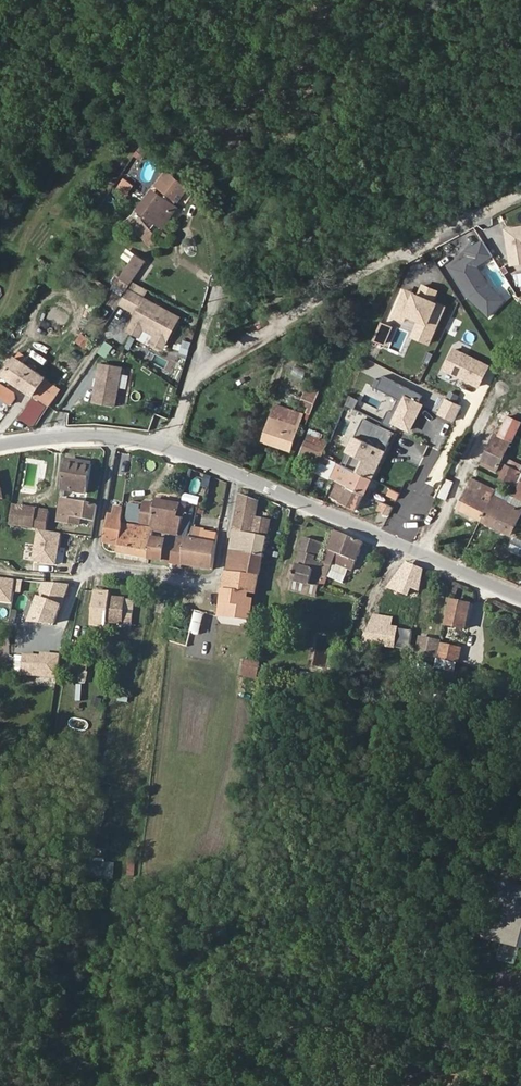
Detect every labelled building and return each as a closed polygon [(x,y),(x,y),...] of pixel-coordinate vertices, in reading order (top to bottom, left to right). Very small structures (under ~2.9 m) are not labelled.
[(178,200),(188,183),(168,170),(158,186),(162,189),(160,192),(146,215),(164,227),(179,205),(176,202),(172,200),(174,197),(178,200)] [(125,177),(116,190),(126,198),(136,185),(125,177)] [(152,187),(138,210),(146,215),(160,192),(152,187)] [(12,199),(9,208),(20,213),(24,204),(12,199)] [(154,227),(145,217),(137,224),(147,234),(154,227)] [(505,229),(508,250),(511,266),(520,264),(520,226),(505,229)] [(143,239),(149,244),(157,235),(151,230),(143,239)] [(166,234),(161,231),(157,237),(162,240),(166,234)] [(470,251),(446,266),(465,296),(487,317),(505,307),(479,265),(490,257),(482,243),(470,251)] [(142,265),(132,258),(117,282),(126,289),(142,265)] [(112,290),(122,296),(126,289),(117,282),(112,290)] [(443,307),(402,290),(392,312),(389,319),(401,323),(404,317),(416,322),(409,338),(427,345),(433,329),(443,307)] [(178,318),(126,294),(116,308),(136,317),(128,334),(139,339),(143,331),(156,337),(154,342),(165,347),(178,318)] [(102,304),(96,309),(103,318),(109,313),(102,304)] [(92,341),(83,335),(82,334),(77,342),(87,348),(92,341)] [(189,355),(192,342),(183,340),(180,354),(189,355)] [(486,365),(452,349),(442,371),(476,387),(486,365)] [(18,379),(15,382),(34,394),(40,386),(47,376),(17,355),(6,372),(18,379)] [(290,357),(281,379),(302,387),(311,366),(290,357)] [(104,362),(95,402),(116,407),(125,367),(104,362)] [(34,394),(50,405),(56,396),(40,386),(34,394)] [(307,410),(312,412),(318,398),(306,393),(303,401),(310,404),(307,410)] [(407,433),(421,405),(403,396),(389,424),(407,433)] [(460,407),(445,400),(438,415),(453,422),(460,407)] [(303,414),(275,404),(271,414),(299,424),(303,414)] [(262,439),(290,450),(299,424),(271,414),(262,439)] [(510,416),(501,437),(511,441),(520,422),(510,416)] [(371,480),(393,434),(363,419),(354,438),(351,437),(343,453),(351,456),(345,468),(371,480)] [(319,464),(328,441),(308,433),(299,456),(319,464)] [(491,441),(508,449),(511,441),(501,437),(495,434),(491,441)] [(499,468),(508,449),(491,441),(483,460),(499,468)] [(60,489),(87,492),(91,462),(64,457),(60,489)] [(345,468),(336,463),(328,480),(336,483),(363,496),(371,480),(345,468)] [(499,478),(514,485),(519,474),(503,467),(499,478)] [(497,490),(471,478),(457,508),(483,520),(495,495),(497,490)] [(329,498),(356,511),(363,496),(336,483),(329,498)] [(397,498),(399,493),(392,490),(390,495),(397,498)] [(240,493),(229,546),(226,570),(259,575),(269,521),(254,516),(257,500),(240,493)] [(512,535),(520,516),(520,508),(495,495),(483,520),(512,535)] [(153,524),(153,527),(179,532),(181,524),(183,516),(178,515),(181,503),(155,498),(154,502),(144,500),(143,504),(139,522),(153,524)] [(85,503),(63,500),(61,514),(59,522),(69,523),(70,516),(83,518),(85,503)] [(139,522),(143,504),(130,502),(127,519),(139,522)] [(16,503),(12,521),(24,523),(27,505),(16,503)] [(46,527),(49,509),(27,505),(24,523),(46,527)] [(121,514),(108,512),(103,540),(118,542),(123,522),(122,518),(121,514)] [(189,526),(191,518),(183,516),(181,524),(189,526)] [(118,542),(117,551),(149,557),(153,530),(153,527),(123,522),(118,542)] [(191,538),(187,537),(186,544),(183,563),(213,568),(218,534),(206,532),(207,528),(194,525),(191,538)] [(345,586),(348,573),(353,574),(364,542),(337,529),(325,572),(325,573),(323,580),(345,586)] [(149,557),(183,563),(186,544),(174,542),(175,535),(153,530),(149,557)] [(62,534),(40,531),(36,560),(57,563),(62,534)] [(328,542),(304,536),(292,579),(321,586),(323,580),(325,573),(320,572),(328,542)] [(259,575),(226,570),(225,588),(256,592),(259,575)] [(0,579),(0,600),(13,602),(15,581),(0,579)] [(319,594),(321,586),(292,579),(290,587),(319,594)] [(55,623),(67,583),(54,583),(47,582),(44,582),(31,621),(55,623)] [(95,588),(92,616),(108,618),(111,599),(112,590),(95,588)] [(256,592),(225,588),(223,612),(251,618),(256,592)] [(124,600),(111,599),(108,618),(108,620),(121,622),(124,600)] [(471,603),(453,599),(447,624),(467,628),(471,603)] [(394,645),(410,648),(413,629),(397,626),(394,645)] [(421,635),(417,654),(437,658),(441,640),(421,635)] [(457,663),(458,663),(462,646),(443,642),(439,659),(457,663)] [(58,675),(61,653),(46,652),(45,655),(28,653),(26,672),(58,675)] [(26,672),(28,653),(19,653),(17,672),(26,672)] [(455,672),(457,663),(439,659),(438,658),(436,667),(455,672)] [(256,679),(259,663),(246,660),(242,676),(256,679)] [(102,707),(104,699),(94,696),(91,705),(102,707)] [(130,815),(130,831),(143,832),(143,816),(130,815)] [(117,866),(132,867),(134,846),(119,845),(117,866)] [(497,885),(494,899),(501,901),(520,906),(520,891),(497,885)] [(501,901),(494,899),(484,940),(491,942),(501,901)] [(520,945),(520,906),(501,901),(491,942),(520,949),(520,945)]
